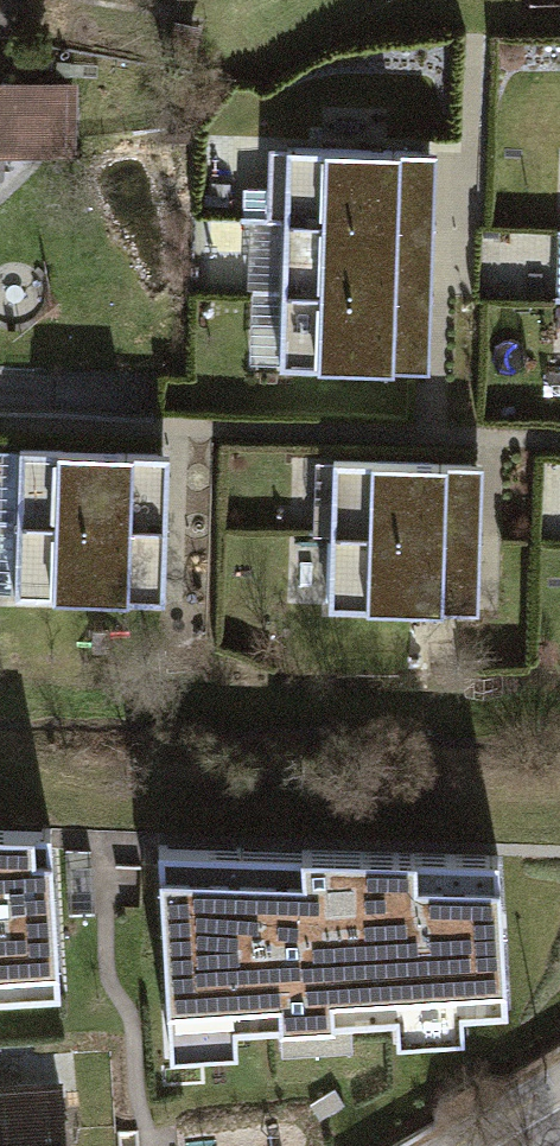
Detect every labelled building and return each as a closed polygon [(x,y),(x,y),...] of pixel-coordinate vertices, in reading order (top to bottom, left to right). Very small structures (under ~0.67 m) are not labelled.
[(70,172),(73,81),(0,78),(0,170),(70,172)] [(294,148),(294,226),(438,227),(438,150),(294,148)] [(294,226),(293,302),(437,304),(438,227),(294,226)] [(293,302),(292,379),(436,381),(437,304),(293,302)] [(18,463),(17,540),(165,540),(166,463),(18,463)] [(318,467),(318,544),(465,544),(466,467),(318,467)] [(17,540),(16,617),(164,617),(165,540),(17,540)] [(318,544),(317,621),(465,621),(465,544),(318,544)] [(0,811),(0,986),(82,981),(71,814),(0,811)] [(509,850),(177,842),(189,1016),(513,993),(509,850)] [(58,1089),(0,1093),(0,1145),(62,1145),(58,1089)]
